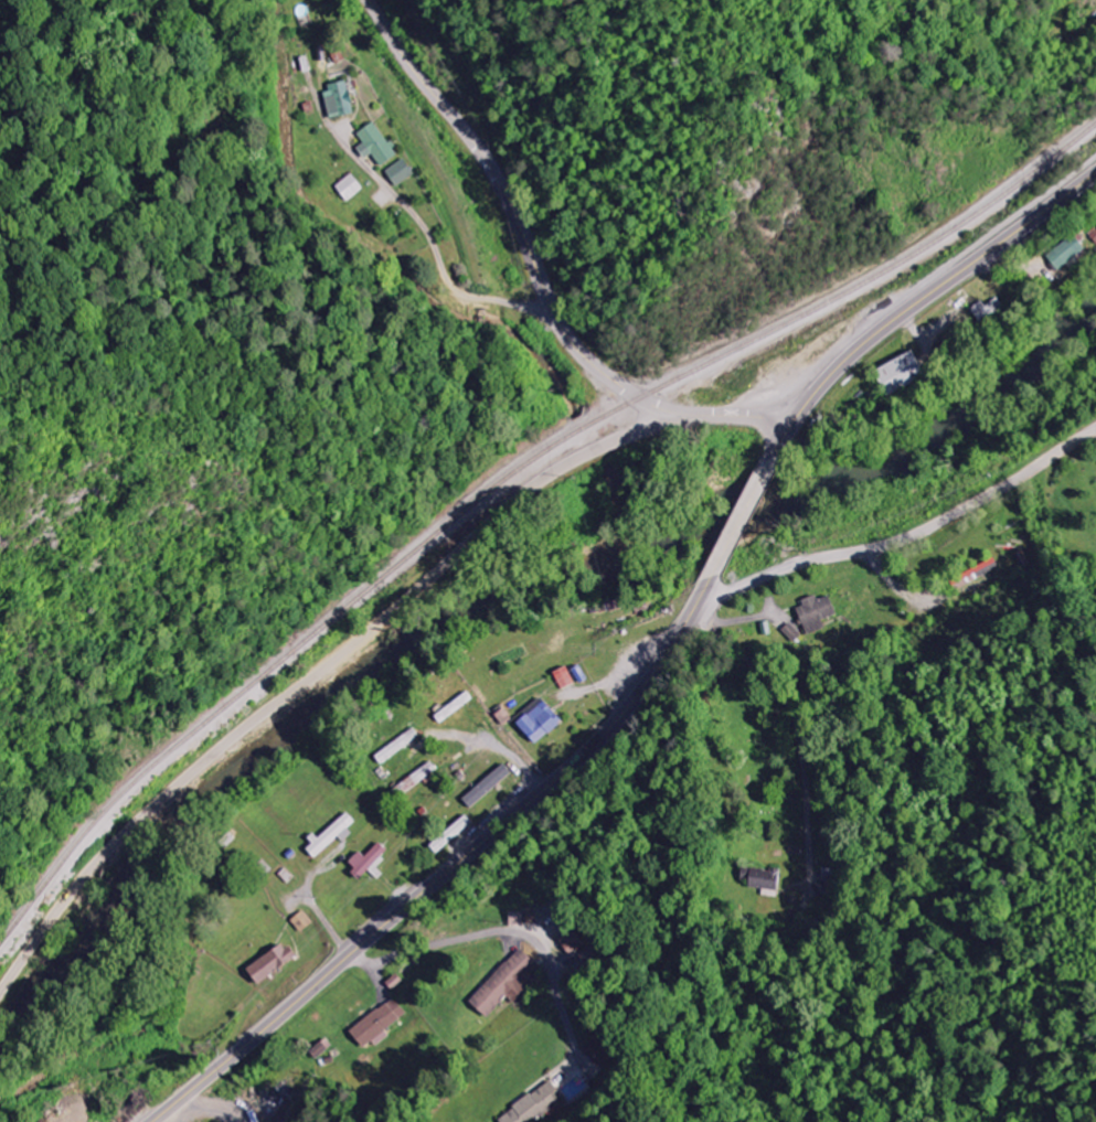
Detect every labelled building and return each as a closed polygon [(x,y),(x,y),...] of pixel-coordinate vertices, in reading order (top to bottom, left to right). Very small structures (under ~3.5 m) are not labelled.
[(358,115),(351,83),(326,88),(332,120),(358,115)] [(401,155),(377,122),(359,134),(365,143),(359,148),(367,159),(374,154),(383,168),(401,155)] [(417,175),(406,159),(388,171),(398,187),(417,175)] [(335,187),(346,202),(364,189),(353,174),(335,187)] [(1048,257),(1061,272),(1088,249),(1075,234),(1048,257)] [(1009,308),(1000,297),(990,305),(985,300),(973,310),(987,327),(1009,308)] [(934,377),(921,351),(883,369),(896,395),(934,377)] [(1002,566),(997,557),(954,579),(959,588),(1002,566)] [(833,595),(821,600),(820,597),(799,605),(809,635),(827,628),(825,620),(840,614),(833,595)] [(784,629),(794,643),(803,636),(793,623),(784,629)] [(557,673),(564,689),(577,684),(570,668),(557,673)] [(522,721),(536,743),(565,724),(551,702),(522,721)] [(466,798),(474,808),(516,774),(508,764),(466,798)] [(346,842),(355,833),(351,828),(359,821),(349,811),(315,843),(308,850),(317,859),(341,836),(346,842)] [(440,855),(476,822),(468,814),(432,847),(440,855)] [(783,870),(754,868),(753,888),(782,890),(783,870)] [(292,922),(302,934),(315,924),(305,911),(292,922)] [(513,926),(526,926),(526,913),(513,912),(513,926)] [(560,939),(572,955),(587,944),(575,928),(560,939)] [(298,957),(287,942),(251,971),(262,985),(298,957)] [(529,989),(522,983),(540,964),(522,948),(473,1002),(490,1018),(509,996),(516,1003),(529,989)] [(369,1051),(388,1034),(386,1032),(408,1013),(395,998),(354,1033),(369,1051)] [(557,1082),(500,1116),(504,1121),(536,1121),(569,1103),(557,1082)]
